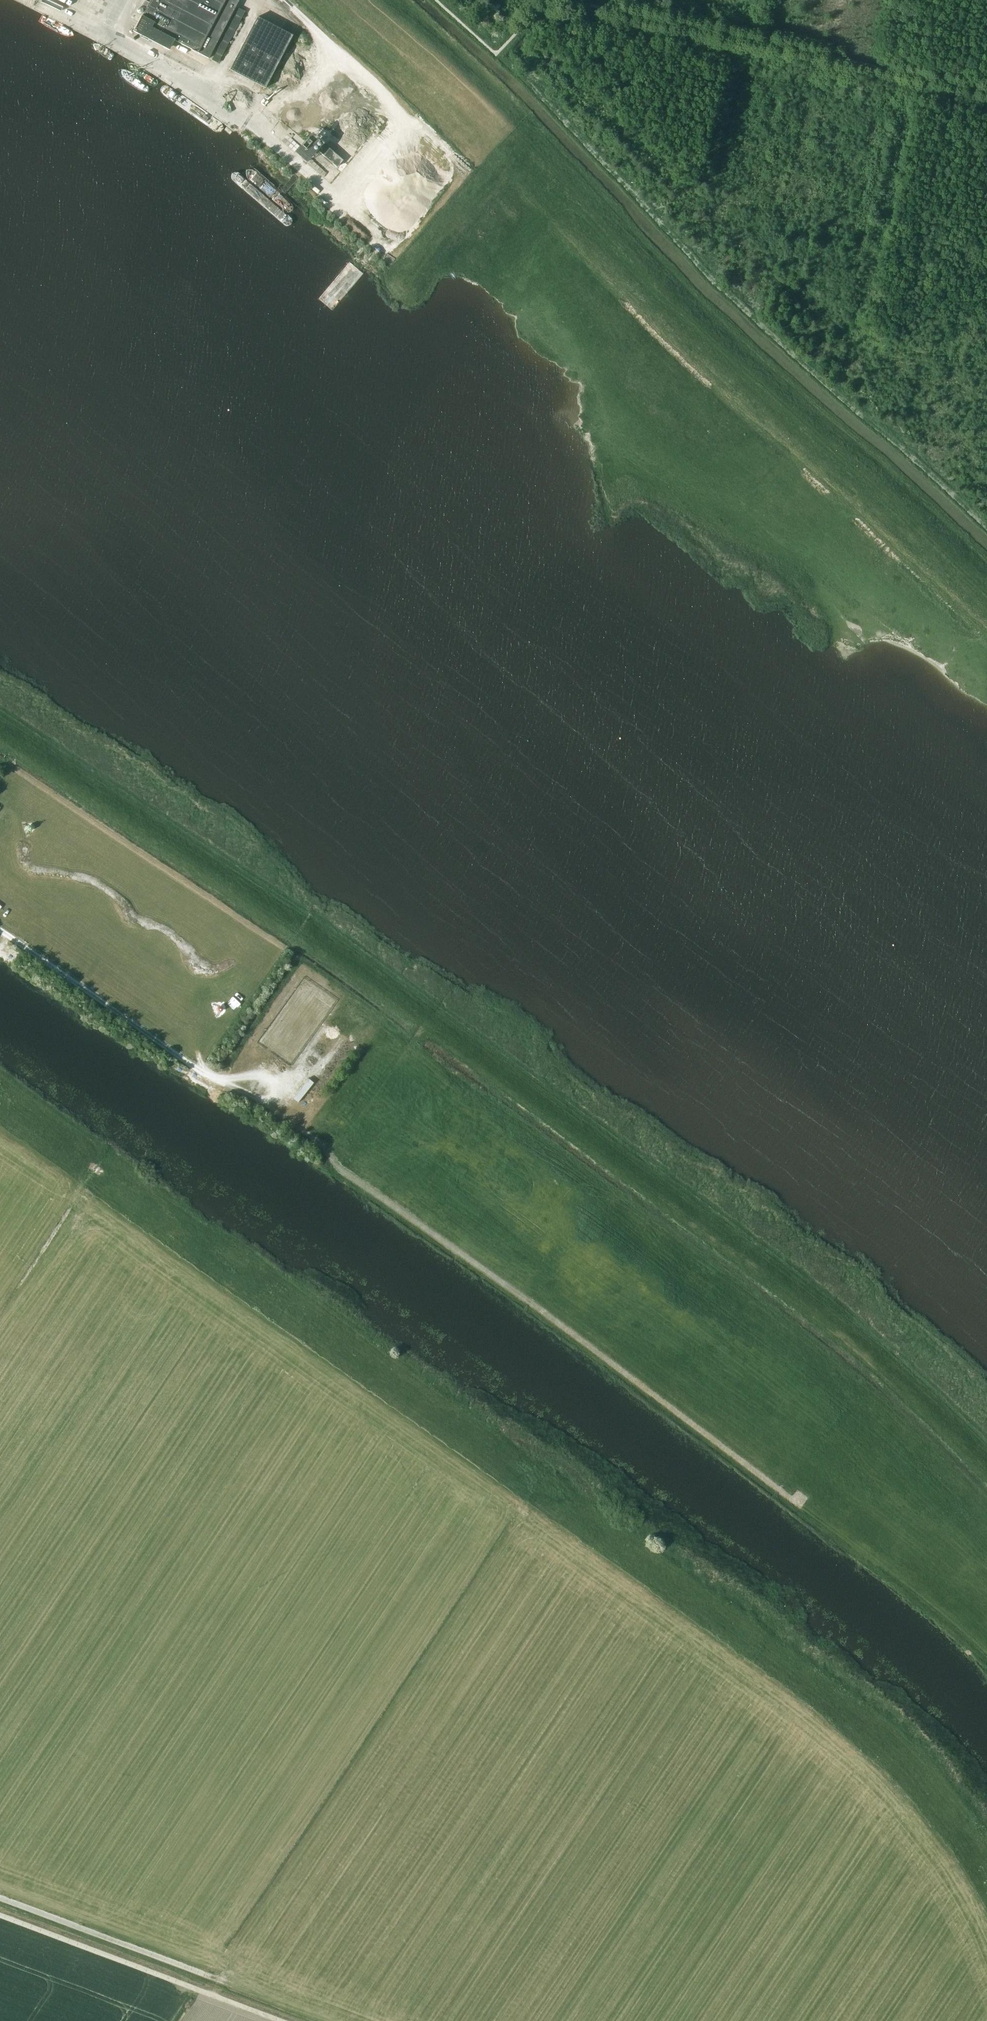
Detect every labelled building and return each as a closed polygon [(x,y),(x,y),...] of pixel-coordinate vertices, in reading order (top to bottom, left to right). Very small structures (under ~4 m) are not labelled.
[(139,23),(134,31),(169,51),(170,48),(174,41),(208,59),(209,58),(217,62),(243,11),(235,7),(239,0),(150,0),(149,3),(145,0),(141,7),(146,9),(139,23)] [(257,17),(230,70),(266,88),(293,35),(257,17)] [(343,160),(331,150),(312,134),(296,154),(307,164),(318,151),(325,157),(337,167),(343,160)]
